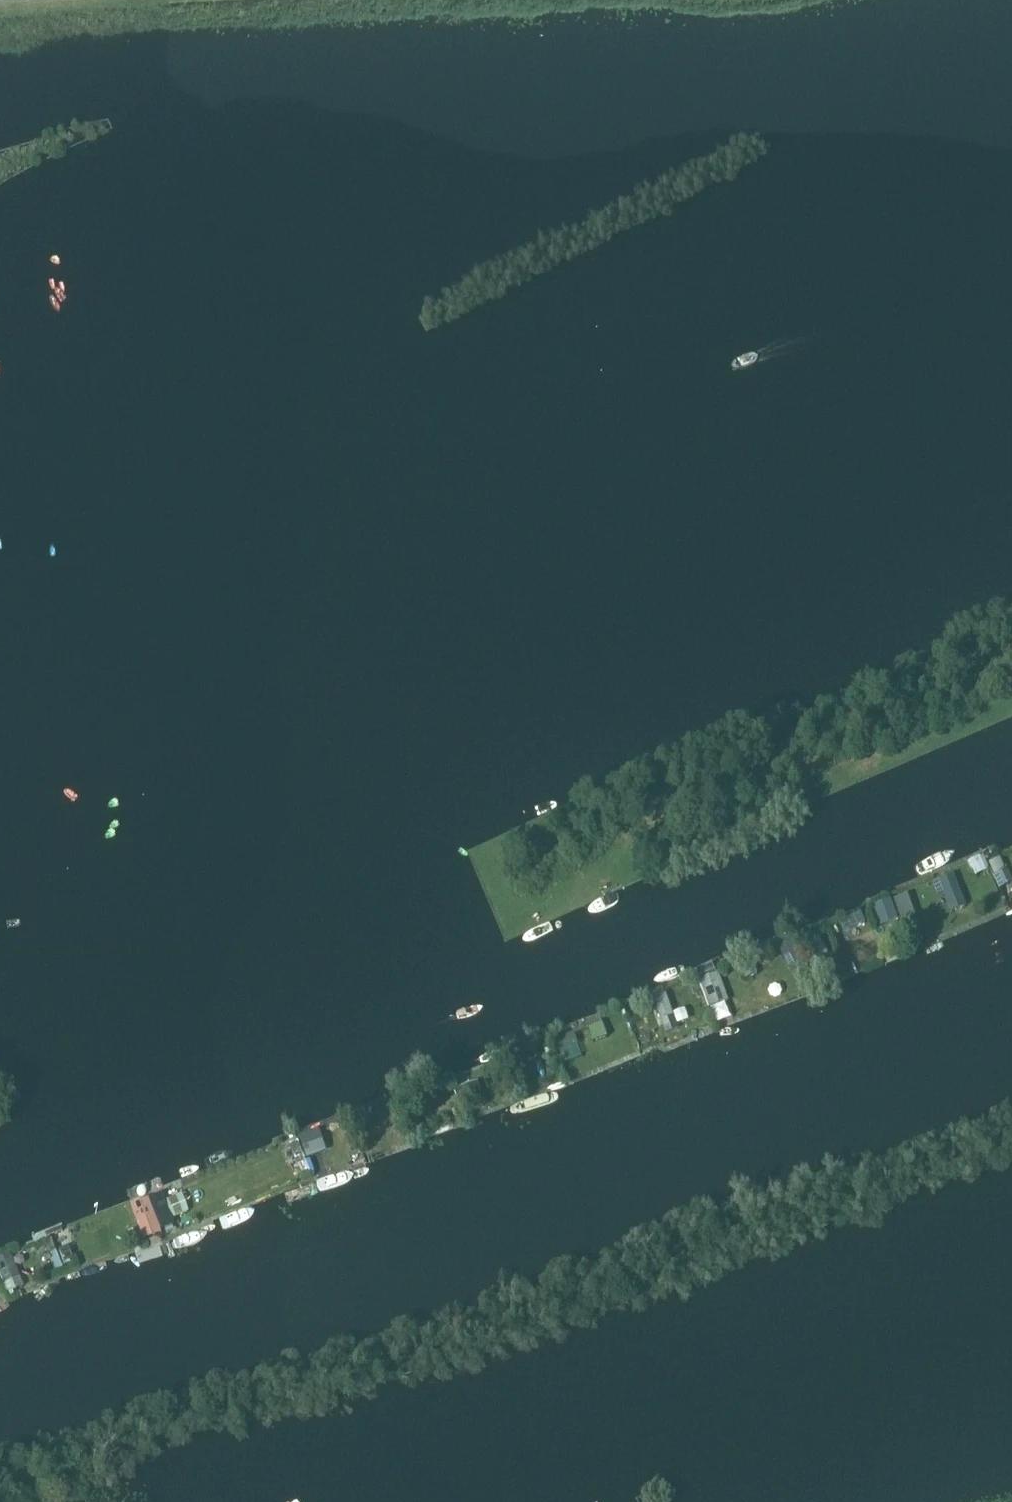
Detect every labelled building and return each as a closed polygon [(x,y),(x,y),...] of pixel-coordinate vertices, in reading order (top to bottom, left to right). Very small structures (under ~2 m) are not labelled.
[(982,858),(969,863),(973,874),(986,868),(982,858)] [(1000,859),(990,863),(996,879),(1007,874),(1000,859)] [(953,876),(933,883),(938,894),(944,892),(952,911),(966,906),(953,876)] [(907,895),(895,900),(896,905),(909,900),(907,895)] [(891,901),(874,907),(877,915),(893,909),(891,901)] [(861,913),(840,922),(844,932),(864,923),(861,913)] [(818,934),(806,940),(814,958),(827,953),(818,934)] [(789,936),(777,943),(784,958),(797,952),(789,936)] [(751,960),(740,965),(745,978),(757,974),(751,960)] [(718,975),(701,981),(708,1001),(725,994),(718,975)] [(666,995),(654,999),(666,1033),(678,1029),(666,995)] [(603,1023),(588,1028),(593,1043),(609,1037),(603,1023)] [(569,1036),(552,1042),(557,1058),(564,1056),(561,1046),(571,1042),(569,1036)] [(319,1131),(300,1138),(307,1157),(326,1151),(319,1131)] [(160,1195),(148,1199),(160,1230),(172,1225),(160,1195)] [(180,1195),(163,1202),(170,1219),(187,1212),(180,1195)] [(147,1200),(130,1205),(138,1225),(148,1222),(153,1235),(159,1233),(147,1200)] [(67,1247),(59,1250),(63,1262),(71,1259),(67,1247)] [(0,1257),(0,1278),(3,1284),(18,1278),(8,1254),(0,1257)]
